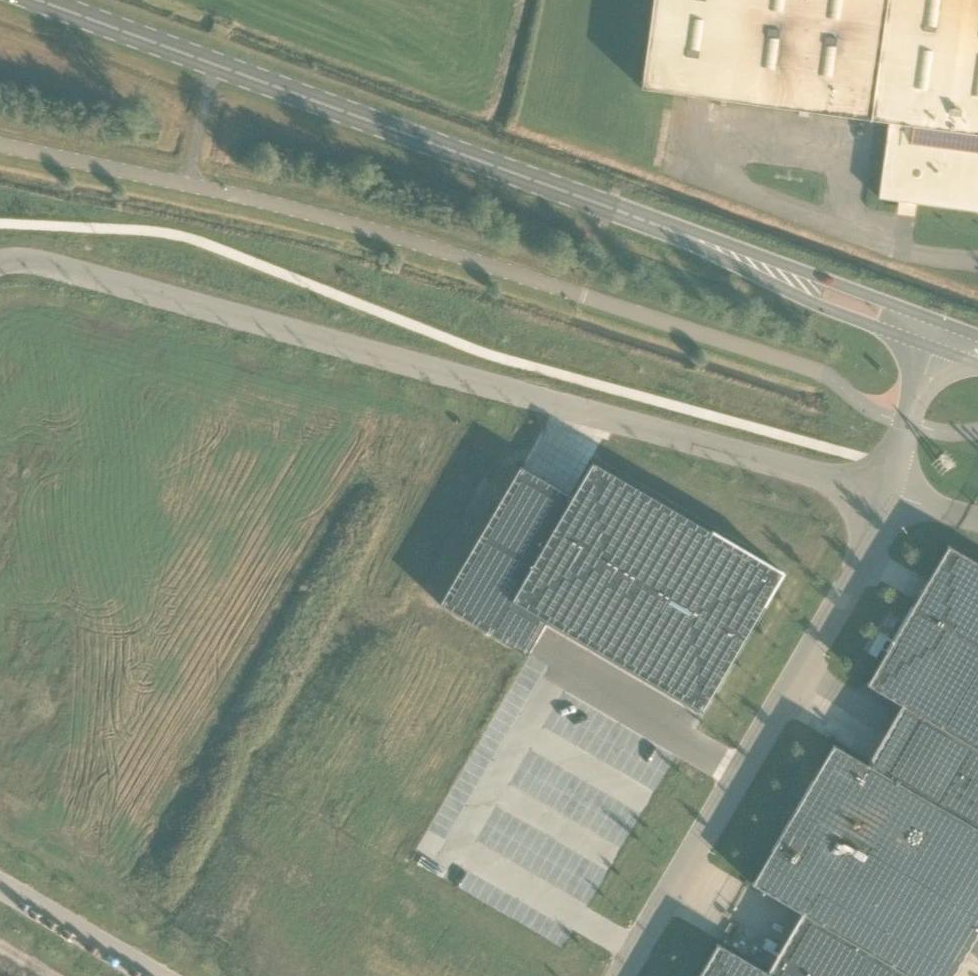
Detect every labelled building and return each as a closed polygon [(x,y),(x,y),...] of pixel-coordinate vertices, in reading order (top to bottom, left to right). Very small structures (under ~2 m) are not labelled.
[(977,211),(977,0),(653,0),(641,88),(888,122),(878,197),(902,200),(901,209),(911,211),(912,202),(977,211)] [(499,499),(439,603),(526,654),(546,619),(702,711),(783,572),(591,460),(551,529),(499,499)] [(948,545),(927,580),(915,601),(866,684),(919,715),(977,749),(977,563),(948,545)] [(977,931),(977,749),(919,715),(884,775),(833,745),(752,884),(802,913),(910,975),(952,975),(977,931)] [(802,913),(767,972),(717,943),(698,975),(910,975),(802,913)]
